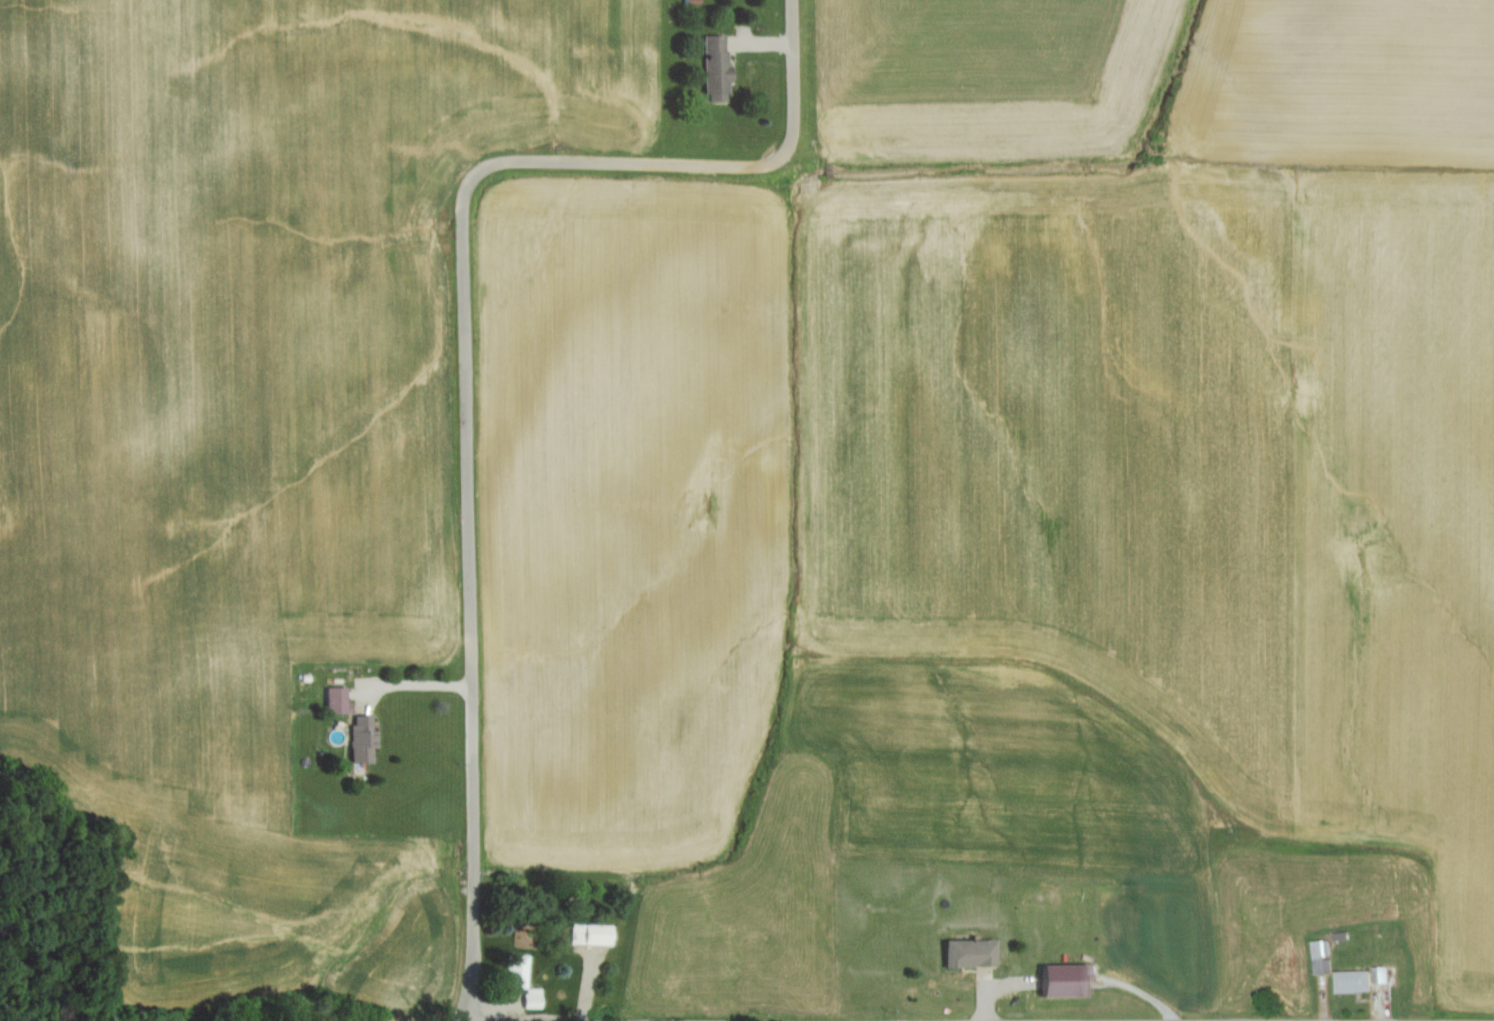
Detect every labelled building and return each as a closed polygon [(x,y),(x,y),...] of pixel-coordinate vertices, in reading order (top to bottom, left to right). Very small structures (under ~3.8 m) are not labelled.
[(706,37),(706,104),(732,103),(731,37),(706,37)] [(348,687),(328,687),(328,714),(348,714),(348,687)] [(354,763),(377,763),(377,716),(354,716),(354,763)] [(574,946),(614,946),(614,925),(574,925),(574,946)] [(947,941),(947,969),(999,969),(999,941),(947,941)] [(1314,942),(1315,974),(1331,974),(1331,941),(1314,942)] [(529,990),(529,956),(508,956),(508,990),(529,990)] [(1391,968),(1378,968),(1378,983),(1391,983),(1391,968)] [(1339,993),(1374,993),(1374,972),(1339,972),(1339,993)] [(527,1009),(542,1009),(542,990),(527,990),(527,1009)]
